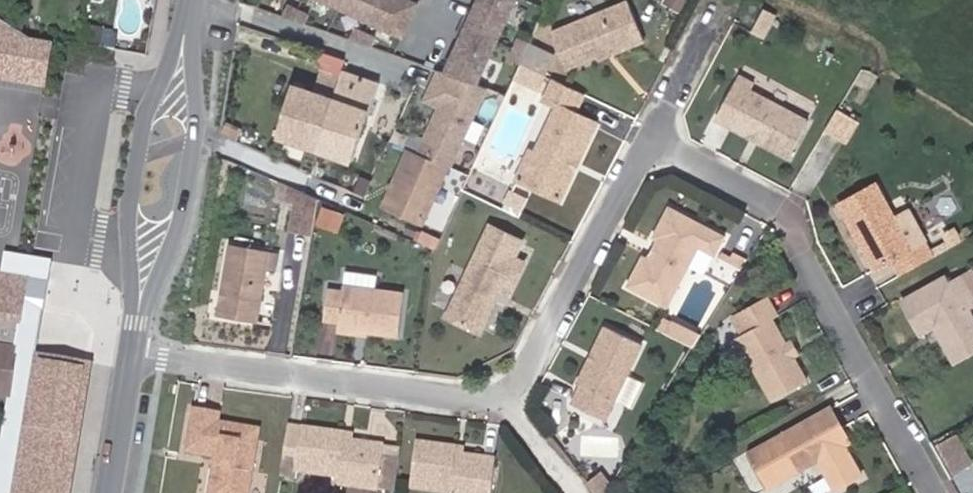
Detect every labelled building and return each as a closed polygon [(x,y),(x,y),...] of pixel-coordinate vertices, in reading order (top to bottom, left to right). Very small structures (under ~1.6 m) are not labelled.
[(401,36),(417,0),(321,0),(401,36)] [(475,84),(512,0),(476,0),(444,74),(475,84)] [(644,40),(628,2),(551,34),(565,68),(600,54),(601,58),(644,40)] [(289,7),(284,18),(306,26),(310,17),(289,7)] [(764,38),(776,15),(764,9),(751,32),(764,38)] [(37,92),(45,39),(21,35),(0,22),(0,86),(37,92)] [(356,30),(351,41),(373,49),(377,40),(356,30)] [(530,43),(517,37),(508,56),(521,62),(528,48),(530,43)] [(551,59),(528,48),(521,62),(521,64),(543,75),(551,59)] [(537,89),(543,75),(521,64),(514,78),(537,89)] [(352,162),(376,83),(341,71),(333,99),(292,84),(277,137),(352,162)] [(439,106),(418,154),(447,167),(449,168),(484,88),(475,84),(444,74),(437,71),(425,99),(439,106)] [(808,122),(750,90),(753,85),(738,76),(735,83),(715,118),(789,158),(808,122)] [(578,162),(596,124),(574,113),(583,94),(554,80),(544,100),(558,107),(535,154),(542,157),(529,185),(560,199),(575,168),(570,166),(573,160),(578,162)] [(844,143),(858,121),(838,109),(825,132),(844,143)] [(383,206),(422,224),(447,167),(418,154),(408,149),(383,206)] [(529,185),(542,157),(535,154),(530,152),(517,179),(529,185)] [(369,182),(360,178),(354,192),(363,196),(369,182)] [(284,199),(287,186),(281,183),(278,197),(284,199)] [(296,202),(298,191),(287,186),(284,199),(296,202)] [(910,249),(875,186),(840,206),(874,269),(892,260),(901,275),(932,257),(929,250),(924,242),(910,249)] [(521,212),(528,198),(509,189),(502,202),(521,212)] [(312,233),(318,199),(298,191),(296,202),(291,230),(312,233)] [(667,309),(699,248),(714,256),(725,237),(669,208),(652,238),(656,240),(653,246),(658,249),(655,256),(649,253),(647,258),(643,256),(627,287),(667,309)] [(339,227),(343,216),(328,211),(324,222),(339,227)] [(508,294),(523,262),(514,258),(521,241),(490,226),(448,317),(478,331),(493,301),(488,299),(491,292),(496,294),(498,289),(508,294)] [(958,234),(956,229),(942,236),(945,242),(949,248),(962,241),(958,234)] [(966,238),(963,232),(958,234),(962,241),(966,238)] [(932,257),(949,248),(945,242),(929,250),(932,257)] [(256,321),(267,252),(230,246),(219,315),(256,321)] [(655,256),(658,249),(653,246),(649,253),(655,256)] [(10,396),(24,306),(43,309),(52,256),(0,248),(0,394),(10,396)] [(970,272),(960,277),(972,301),(972,277),(970,272)] [(363,288),(365,277),(344,275),(343,285),(363,288)] [(972,306),(972,301),(960,277),(948,284),(944,277),(901,301),(920,335),(934,327),(939,329),(941,332),(939,337),(953,363),(972,352),(972,317),(968,309),(972,306)] [(398,336),(403,293),(363,288),(343,285),(342,292),(327,290),(323,320),(338,322),(337,328),(367,332),(398,336)] [(785,343),(772,319),(778,316),(767,297),(731,316),(742,335),(737,338),(772,401),(807,382),(793,359),(785,343)] [(36,353),(43,309),(24,306),(10,396),(4,431),(0,431),(0,492),(14,492),(36,353)] [(605,420),(641,344),(605,326),(578,384),(581,386),(572,404),(605,420)] [(367,337),(367,332),(337,328),(336,333),(367,337)] [(799,356),(790,340),(785,343),(793,359),(799,356)] [(90,362),(36,353),(14,492),(68,492),(90,362)] [(843,445),(841,442),(837,445),(831,434),(841,428),(830,408),(747,454),(767,489),(818,460),(836,492),(862,477),(843,445)] [(258,430),(217,423),(219,414),(193,410),(186,451),(215,456),(220,457),(218,467),(214,466),(209,492),(247,492),(258,430)] [(849,441),(841,428),(831,434),(837,445),(841,442),(843,445),(849,441)] [(382,448),(382,445),(351,441),(342,440),(343,434),(303,429),(297,472),(338,477),(337,485),(376,490),(376,487),(382,448)] [(953,473),(972,462),(972,450),(963,429),(937,442),(953,473)] [(495,459),(464,456),(456,455),(457,448),(415,442),(409,488),(446,492),(491,492),(495,459)] [(392,490),(397,450),(382,448),(376,487),(392,490)] [(464,456),(464,449),(457,448),(456,455),(464,456)] [(601,475),(588,485),(595,492),(609,492),(611,489),(601,475)]
